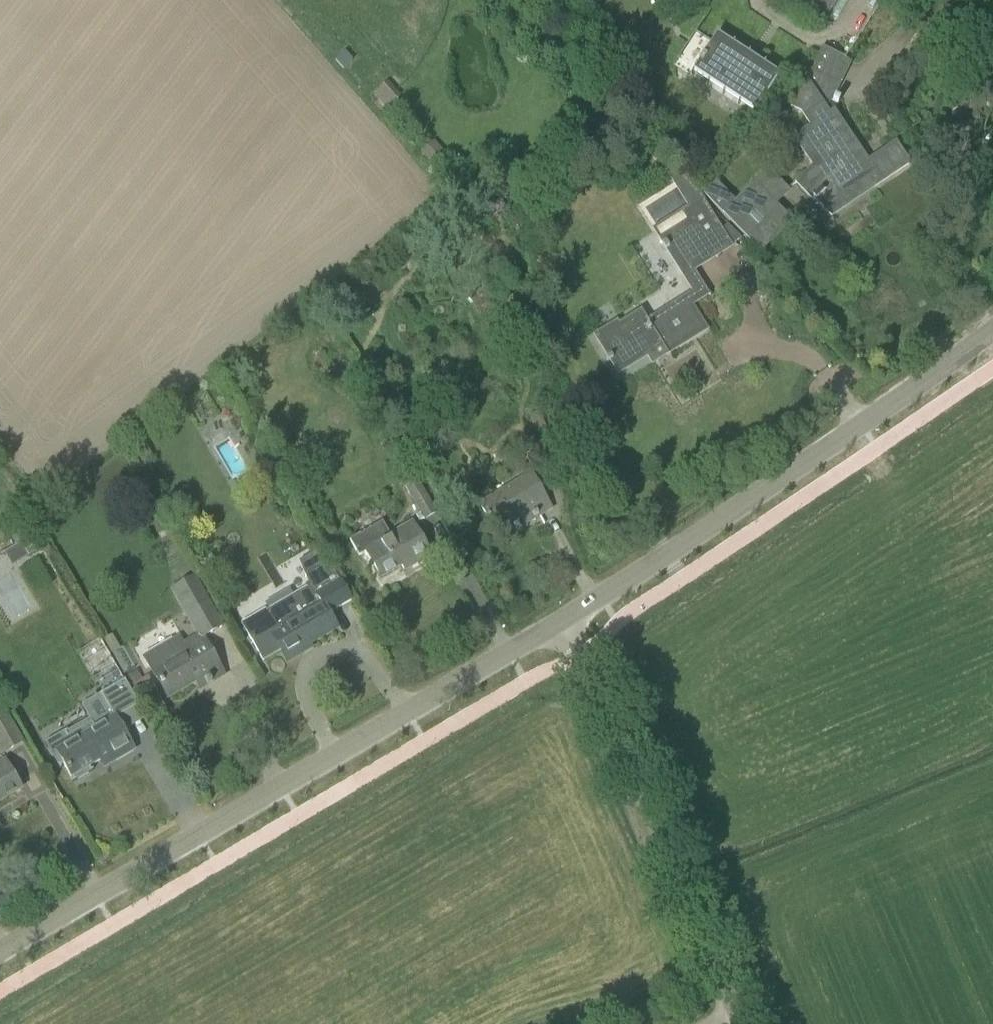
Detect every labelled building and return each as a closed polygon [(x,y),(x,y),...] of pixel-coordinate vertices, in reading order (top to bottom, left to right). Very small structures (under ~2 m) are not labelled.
[(789,8),(819,28),(837,0),(794,0),(789,8)] [(692,72),(756,114),(781,75),(780,74),(778,76),(716,36),(692,72)] [(805,81),(792,107),(801,111),(811,126),(793,138),(811,166),(795,182),(815,202),(818,200),(831,213),(843,205),(842,202),(872,182),(875,186),(908,164),(895,144),(866,164),(843,130),(845,129),(833,112),(830,114),(827,109),(850,61),(822,48),(806,82),(805,81)] [(926,73),(938,86),(952,74),(939,61),(926,73)] [(373,94),(386,109),(395,100),(383,86),(373,94)] [(907,118),(912,106),(897,99),(892,111),(907,118)] [(439,162),(433,155),(440,149),(434,142),(420,154),(432,168),(439,162)] [(702,193),(759,252),(790,222),(774,205),(788,192),(766,170),(734,201),(715,181),(702,193)] [(682,214),(686,221),(660,237),(665,244),(662,245),(666,251),(668,249),(684,275),(711,259),(702,245),(722,233),(720,231),(702,201),(682,214)] [(727,226),(720,231),(722,233),(729,246),(740,239),(727,226)] [(664,355),(705,330),(686,298),(645,323),(639,313),(617,326),(615,324),(596,336),(609,357),(605,359),(607,363),(611,361),(618,372),(647,355),(652,362),(658,359),(652,349),(658,345),(664,355)] [(528,416),(539,442),(548,438),(538,412),(528,416)] [(479,503),(495,531),(530,510),(534,517),(550,508),(529,473),(479,503)] [(403,485),(423,521),(436,513),(416,477),(403,485)] [(153,516),(146,520),(150,527),(157,523),(153,516)] [(160,522),(153,526),(158,535),(164,531),(160,522)] [(349,540),(359,557),(367,552),(381,577),(401,566),(403,570),(429,555),(410,522),(389,533),(382,522),(349,540)] [(29,538),(20,543),(28,557),(37,552),(29,538)] [(281,650),(287,661),(302,652),(300,649),(336,628),(328,614),(351,601),(328,562),(304,576),(308,585),(266,610),(265,609),(241,623),(263,661),(281,650)] [(179,635),(143,655),(168,697),(203,677),(207,685),(223,676),(202,639),(222,627),(192,577),(170,590),(195,636),(184,643),(179,635)] [(134,696),(153,686),(148,677),(141,680),(137,671),(123,678),(134,696)] [(134,750),(125,734),(129,732),(120,715),(138,704),(124,680),(100,694),(113,717),(95,727),(91,720),(67,734),(65,731),(45,743),(59,767),(63,765),(73,782),(91,771),(90,771),(89,767),(112,753),(116,761),(134,750)] [(1,756),(24,742),(8,715),(0,719),(0,754),(1,756)] [(20,789),(3,759),(0,761),(0,800),(20,789)]
